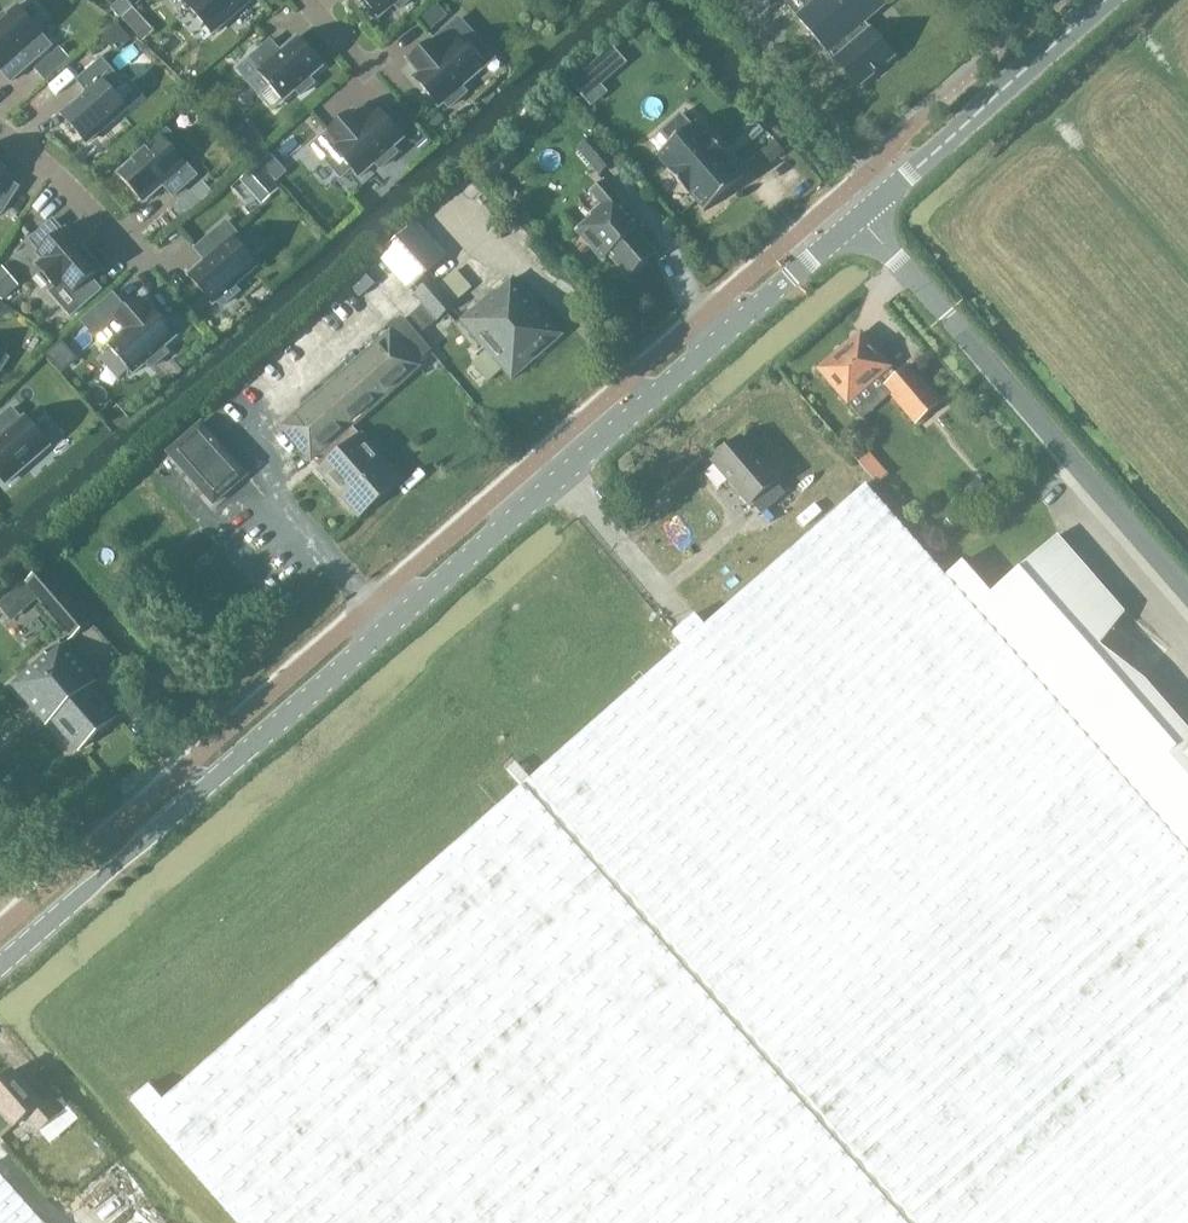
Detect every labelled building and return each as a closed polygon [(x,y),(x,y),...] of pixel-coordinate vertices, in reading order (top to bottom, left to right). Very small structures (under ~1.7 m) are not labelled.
[(120,18),(131,8),(123,0),(122,0),(112,9),(120,18)] [(213,34),(252,0),(183,0),(213,34)] [(379,17),(395,4),(399,9),(410,0),(364,0),(379,17)] [(797,17),(828,53),(830,51),(836,58),(834,60),(858,88),(895,56),(865,22),(890,1),(890,0),(817,0),(797,17)] [(438,2),(421,17),(432,29),(449,14),(438,2)] [(52,46),(16,5),(0,18),(0,71),(1,70),(11,82),(52,46)] [(132,9),(122,18),(132,30),(143,20),(132,9)] [(426,81),(420,85),(439,107),(445,102),(450,107),(466,93),(461,87),(483,69),(471,55),(482,45),(459,19),(409,62),(426,81)] [(118,26),(104,38),(116,52),(130,40),(118,26)] [(280,53),(270,42),(251,59),(258,73),(282,100),(296,89),(301,95),(314,84),(309,78),(323,67),(297,38),(280,53)] [(612,47),(571,83),(588,102),(603,89),(597,81),(622,59),(612,47)] [(61,48),(35,70),(43,80),(69,58),(61,48)] [(88,92),(62,115),(87,144),(130,106),(141,97),(121,73),(117,77),(102,60),(78,81),(88,92)] [(381,168),(397,154),(392,148),(403,139),(399,134),(404,129),(388,110),(382,115),(378,110),(362,124),(352,112),(311,148),(322,161),(325,159),(341,178),(352,168),(359,177),(376,163),(381,168)] [(671,144),(657,157),(658,158),(659,157),(669,168),(668,169),(690,195),(691,194),(705,209),(704,210),(705,211),(720,198),(721,199),(722,198),(721,197),(727,191),(728,192),(730,191),(729,190),(744,177),(743,176),(742,177),(728,161),(729,160),(707,135),(706,136),(696,124),(697,123),(696,122),(692,126),(681,113),(660,132),(671,144)] [(754,141),(765,132),(755,121),(744,130),(754,141)] [(187,154),(167,132),(118,174),(143,203),(164,185),(174,196),(196,176),(181,159),(187,154)] [(254,133),(243,143),(253,154),(264,144),(254,133)] [(593,136),(578,149),(600,175),(615,161),(593,136)] [(421,152),(430,144),(424,138),(416,145),(421,152)] [(763,152),(772,162),(784,152),(775,142),(763,152)] [(267,147),(256,157),(266,169),(278,159),(267,147)] [(2,213),(18,188),(6,179),(10,173),(0,167),(0,212),(2,213)] [(262,168),(246,183),(263,203),(279,188),(262,168)] [(203,179),(178,201),(189,213),(214,191),(203,179)] [(591,217),(576,231),(602,262),(609,256),(628,278),(655,254),(631,226),(637,221),(603,182),(591,193),(601,205),(590,215),(591,217)] [(53,221),(31,240),(46,257),(37,265),(59,290),(63,287),(70,296),(72,295),(82,307),(101,291),(91,278),(101,269),(66,229),(63,232),(53,221)] [(206,261),(188,276),(213,304),(218,301),(222,306),(239,292),(234,287),(257,267),(234,240),(238,237),(225,223),(196,249),(206,261)] [(416,225),(380,255),(409,290),(429,273),(447,257),(417,223),(416,225)] [(4,302),(17,291),(0,271),(0,300),(4,302)] [(455,304),(433,278),(412,296),(421,306),(434,322),(455,304)] [(477,359),(479,362),(493,378),(503,369),(512,379),(563,334),(514,278),(498,292),(496,291),(461,321),(487,351),(477,359)] [(113,293),(82,320),(95,336),(106,349),(109,347),(133,374),(146,362),(151,368),(167,354),(162,348),(176,336),(139,298),(127,309),(113,293)] [(358,362),(283,427),(312,460),(359,515),(399,480),(352,426),(420,367),(417,363),(431,351),(418,336),(434,322),(421,306),(405,321),(391,334),(358,362)] [(827,362),(818,370),(843,400),(845,402),(846,404),(848,402),(862,420),(891,396),(882,386),(884,385),(886,384),(896,376),(889,368),(884,362),(872,349),(872,348),(860,335),(839,352),(832,359),(827,362)] [(61,339),(45,352),(54,362),(69,349),(61,339)] [(884,385),(882,386),(891,396),(914,424),(940,402),(909,365),(896,376),(886,384),(884,385)] [(14,407),(0,419),(0,477),(6,484),(52,444),(27,415),(24,418),(14,407)] [(168,459),(213,509),(246,480),(201,429),(168,459)] [(757,456),(740,437),(713,462),(729,481),(728,482),(738,494),(740,493),(750,505),(752,503),(762,515),(786,494),(776,482),(777,481),(767,469),(769,467),(758,455),(757,456)] [(977,478),(962,491),(976,508),(992,494),(977,478)] [(1144,681),(1100,647),(1125,613),(1058,536),(991,595),(963,562),(946,577),(866,486),(705,626),(694,613),(672,632),(684,645),(531,779),(517,764),(508,772),(522,787),(163,1101),(149,1085),(131,1102),(237,1222),(1187,1222),(1187,731),(1144,681)] [(43,567),(39,571),(23,584),(70,638),(90,621),(43,567)] [(46,655),(12,685),(21,695),(47,724),(52,720),(79,751),(118,716),(91,685),(96,681),(64,644),(49,657),(46,655)] [(40,1105),(12,1073),(0,1083),(0,1110),(16,1127),(27,1118),(39,1132),(59,1115),(66,1108),(54,1093),(46,1100),(40,1105)] [(0,1176),(0,1222),(42,1222),(0,1176)]
